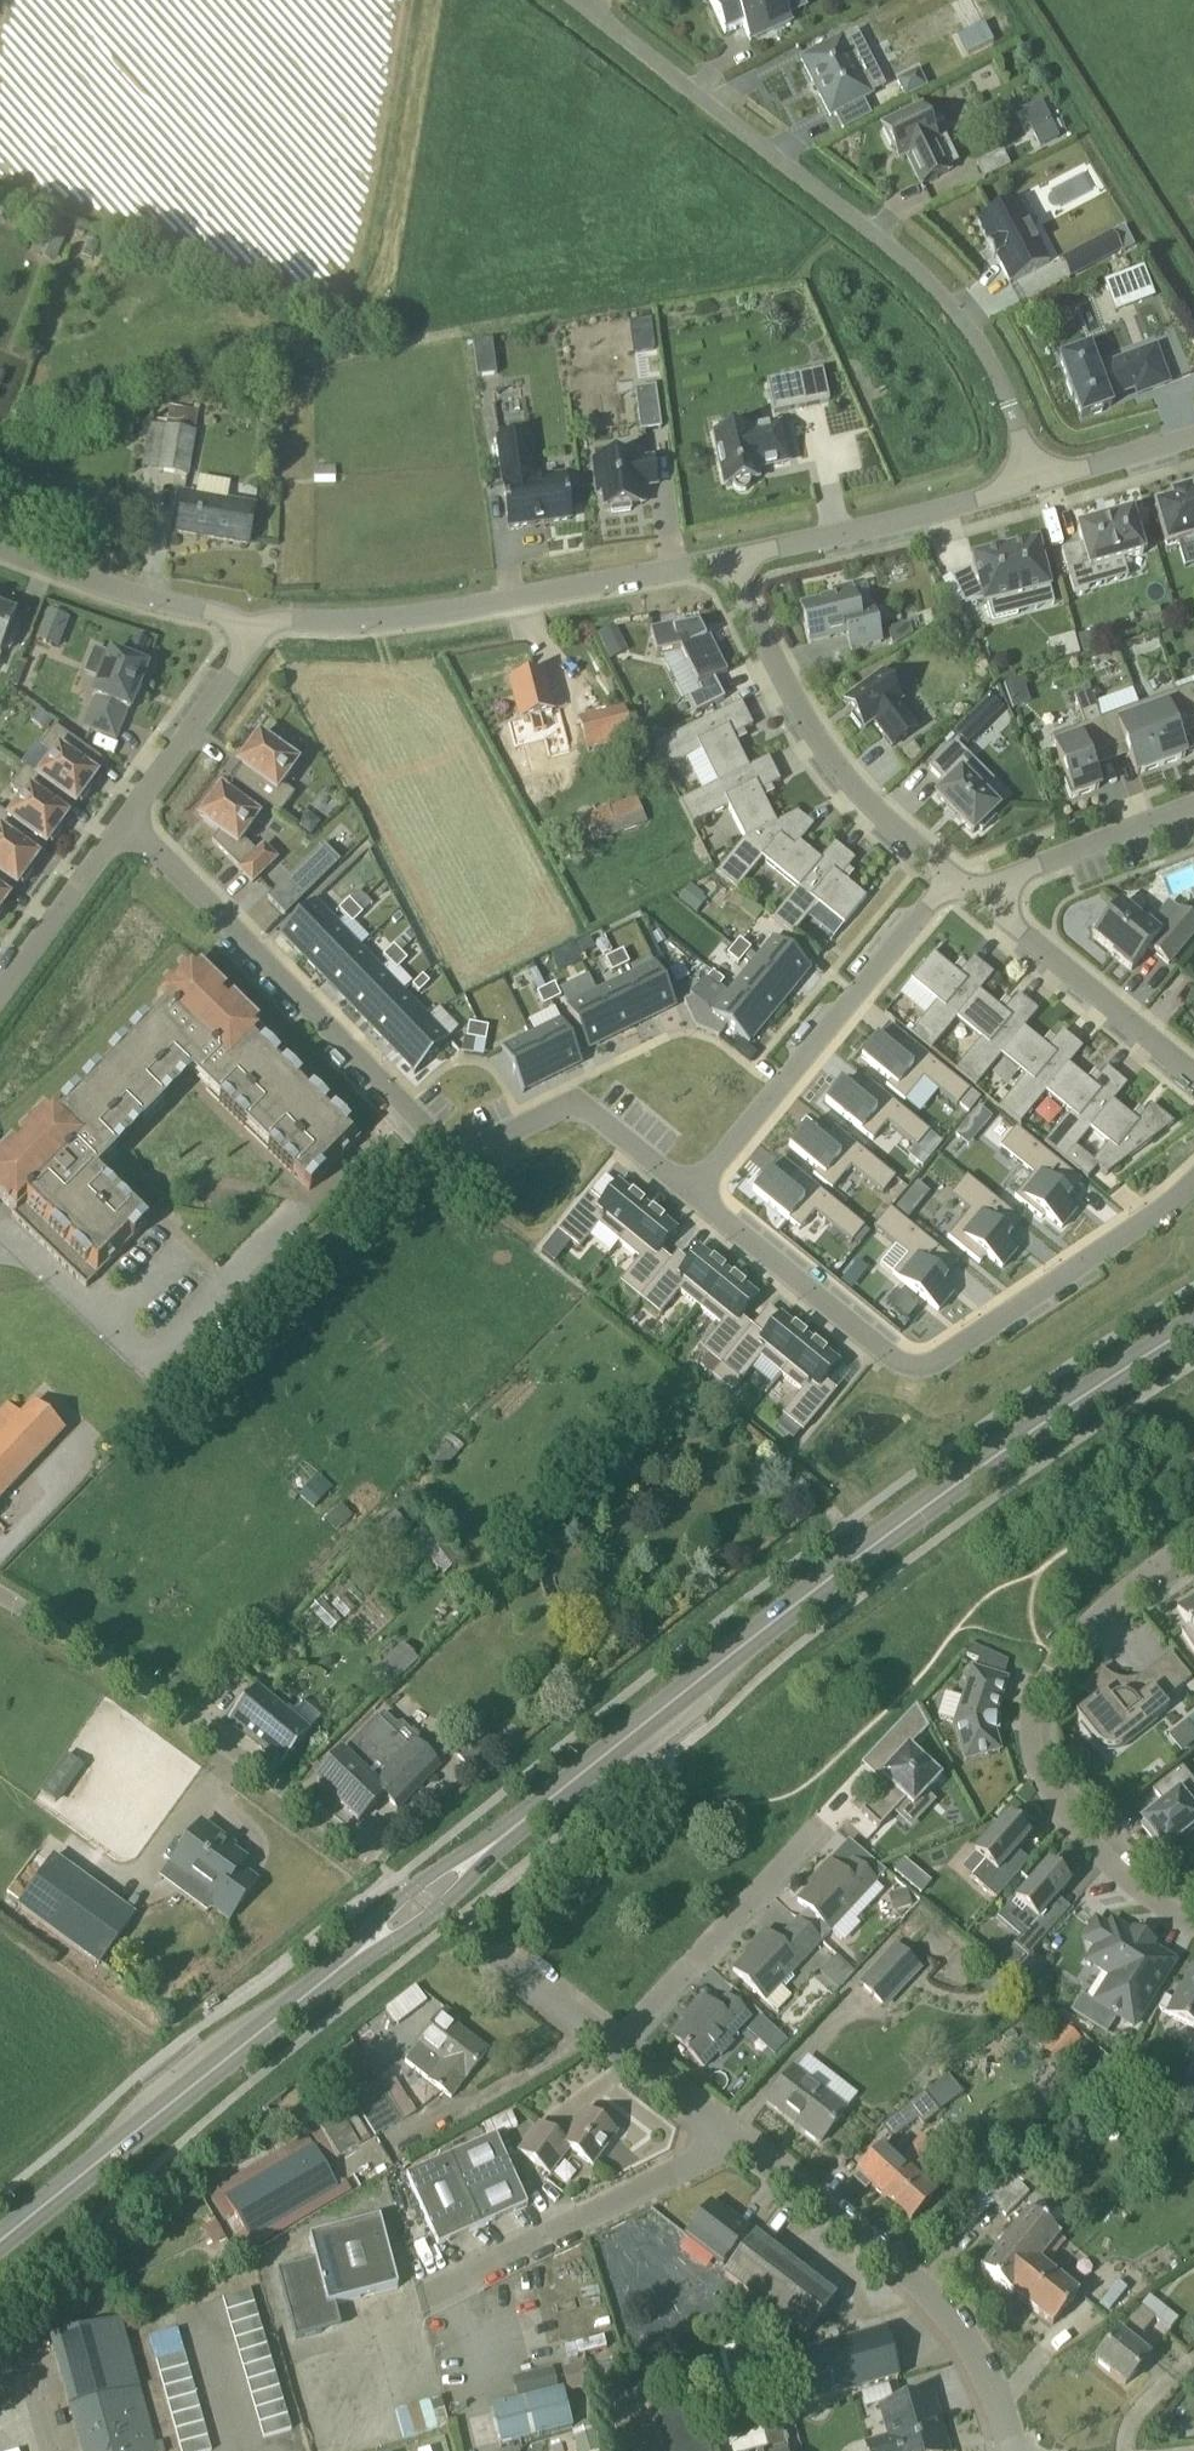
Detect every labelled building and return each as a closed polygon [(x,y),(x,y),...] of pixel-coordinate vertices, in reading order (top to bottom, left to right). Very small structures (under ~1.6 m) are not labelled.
[(725,34),(743,26),(750,41),(791,22),(781,0),(709,0),(725,34)] [(842,38),(801,59),(830,116),(871,95),(861,75),(874,69),(865,51),(852,58),(842,38)] [(918,71),(898,82),(906,97),(926,87),(918,71)] [(885,131),(883,132),(890,147),(893,146),(899,160),(906,156),(921,185),(949,171),(935,142),(937,141),(921,108),(883,126),(885,131)] [(1003,152),(977,165),(984,179),(1010,167),(1003,152)] [(1008,205),(977,221),(990,245),(987,247),(993,259),(996,257),(1010,283),(1049,263),(1030,227),(1035,224),(1037,223),(1036,222),(1024,199),(1023,197),(1022,198),(1017,201),(1016,201),(1008,205)] [(37,242),(60,251),(68,230),(46,221),(37,242)] [(1100,238),(1086,246),(1096,265),(1110,258),(1120,252),(1121,253),(1121,254),(1135,247),(1129,237),(1128,237),(1117,243),(1113,236),(1112,233),(1112,232),(1100,238)] [(1108,294),(1125,287),(1132,305),(1154,297),(1143,266),(1120,274),(1103,281),(1108,294)] [(473,343),(477,376),(496,374),(492,340),(473,343)] [(1082,351),(1059,359),(1067,380),(1066,381),(1072,398),(1074,397),(1081,418),(1091,414),(1091,416),(1103,411),(1103,410),(1112,406),(1109,398),(1135,388),(1138,395),(1168,383),(1160,361),(1154,347),(1098,369),(1090,348),(1082,351)] [(775,411),(774,412),(774,413),(829,401),(823,370),(782,379),(788,410),(775,412),(775,411)] [(656,388),(635,391),(640,431),(661,429),(656,388)] [(719,433),(715,434),(726,487),(733,485),(735,489),(739,492),(743,492),(747,490),(749,486),(750,482),(757,480),(754,469),(786,462),(779,427),(747,434),(745,427),(742,428),(740,420),(717,425),(719,433)] [(192,452),(195,432),(166,428),(159,471),(187,476),(192,452)] [(529,434),(497,439),(503,484),(508,527),(571,519),(565,476),(535,480),(529,434)] [(635,457),(593,462),(597,495),(602,495),(604,510),(611,509),(611,514),(631,511),(630,506),(632,506),(640,505),(642,505),(642,503),(641,500),(640,488),(656,486),(653,460),(636,462),(635,457)] [(335,478),(335,468),(313,468),(313,478),(335,478)] [(1155,507),(1167,547),(1184,542),(1185,547),(1193,545),(1193,495),(1192,496),(1172,501),(1155,507)] [(254,509),(226,504),(195,498),(183,496),(177,532),(248,545),(254,509)] [(1082,545),(1062,551),(1068,575),(1073,593),(1088,588),(1082,566),(1088,564),(1090,570),(1123,560),(1144,555),(1139,537),(1132,513),(1078,529),(1082,545)] [(952,575),(951,576),(965,606),(983,601),(984,604),(987,603),(992,621),(1018,614),(1014,596),(1050,587),(1038,540),(972,557),(976,572),(954,578),(952,575)] [(833,597),(801,605),(810,643),(830,638),(829,634),(846,630),(851,650),(881,643),(873,609),(866,583),(852,586),(831,591),(833,597)] [(1182,623),(1193,620),(1193,605),(1193,601),(1176,605),(1182,623)] [(3,647),(9,650),(19,626),(13,623),(16,615),(15,614),(14,615),(0,609),(0,655),(3,647)] [(651,632),(649,632),(655,658),(661,657),(681,652),(700,691),(688,698),(695,712),(724,698),(715,679),(727,673),(709,637),(704,640),(700,633),(701,633),(698,626),(684,629),(684,625),(660,630),(651,632)] [(1082,653),(1099,648),(1095,633),(1078,638),(1082,653)] [(134,637),(129,649),(147,656),(152,644),(134,637)] [(97,698),(85,727),(115,739),(127,710),(130,711),(136,698),(136,699),(143,681),(142,681),(148,668),(111,653),(93,697),(97,698)] [(513,682),(510,682),(528,748),(560,740),(543,674),(530,677),(529,672),(512,677),(513,682)] [(881,674),(844,701),(854,715),(851,717),(860,729),(863,727),(865,730),(873,723),(891,748),(917,728),(916,727),(915,729),(897,705),(902,702),(898,697),(900,695),(888,677),(885,679),(881,674)] [(1177,692),(1188,722),(1193,720),(1193,693),(1192,686),(1177,692)] [(1085,726),(1052,738),(1068,781),(1065,782),(1070,798),(1070,799),(1099,789),(1092,769),(1088,759),(1107,752),(1112,750),(1100,720),(1098,714),(1095,704),(1090,691),(1085,693),(1074,697),(1085,726)] [(1177,692),(1139,706),(1161,766),(1185,757),(1174,727),(1188,722),(1177,692)] [(690,729),(653,747),(664,769),(701,751),(705,760),(717,784),(748,768),(733,737),(753,727),(741,703),(690,729)] [(1139,706),(1100,720),(1112,750),(1125,745),(1129,755),(1136,775),(1161,766),(1139,706)] [(623,709),(580,720),(586,743),(587,749),(630,737),(629,732),(623,709)] [(91,789),(89,787),(92,783),(88,780),(102,760),(55,726),(40,747),(53,756),(39,776),(38,777),(72,802),(72,803),(76,805),(79,801),(81,802),(80,803),(82,804),(92,789),(91,788),(91,789)] [(247,761),(233,781),(279,815),(294,794),(281,785),(297,764),(259,736),(256,740),(254,739),(253,738),(243,752),(244,753),(246,754),(243,758),(247,761)] [(955,742),(929,768),(947,787),(937,797),(973,834),(979,829),(982,832),(995,819),(992,815),(997,810),(983,796),(987,792),(973,778),(970,782),(956,768),(968,756),(955,742)] [(717,784),(681,802),(692,826),(729,807),(745,839),(776,824),(760,792),(780,782),(768,758),(748,768),(717,784)] [(61,829),(60,828),(63,824),(59,821),(72,803),(72,802),(38,777),(39,776),(26,767),(11,787),(24,797),(9,817),(9,818),(43,842),(43,843),(46,846),(50,842),(52,843),(51,843),(52,844),(63,830),(62,829),(61,829)] [(208,815),(203,821),(219,833),(212,842),(213,843),(240,870),(252,883),(276,860),(264,847),(257,853),(242,839),(258,817),(220,790),(217,794),(215,793),(216,792),(214,791),(204,806),(205,807),(205,806),(207,807),(204,812),(208,815)] [(635,796),(584,815),(593,842),(644,823),(635,796)] [(30,869),(33,864),(29,861),(43,843),(43,842),(9,818),(9,817),(0,810),(0,873),(14,883),(13,884),(17,887),(20,882),(22,884),(23,885),(34,870),(32,870),(30,869)] [(299,825),(312,835),(322,822),(309,812),(299,825)] [(745,839),(716,874),(737,891),(763,859),(798,888),(820,861),(799,844),(807,835),(796,814),(776,824),(745,839)] [(798,888),(772,920),(792,937),(818,905),(844,926),(866,899),(874,890),(872,889),(865,898),(841,878),(855,861),(834,844),(820,861),(798,888)] [(279,889),(268,899),(285,916),(341,862),(339,861),(322,878),(308,864),(281,891),(279,889)] [(1,909),(4,905),(0,902),(13,884),(14,883),(0,873),(0,917),(4,911),(3,910),(3,911),(1,909)] [(697,881),(680,901),(697,916),(714,896),(697,881)] [(356,907),(349,900),(339,910),(345,917),(356,907)] [(314,902),(281,934),(304,957),(337,926),(314,902)] [(1092,929),(1095,935),(1093,937),(1113,954),(1112,955),(1131,971),(1150,949),(1168,965),(1193,934),(1193,920),(1181,908),(1179,910),(1159,934),(1148,925),(1142,920),(1140,921),(1120,905),(1107,921),(1100,919),(1092,929)] [(356,907),(345,917),(352,924),(363,914),(356,907)] [(337,926),(304,957),(326,980),(359,949),(337,926)] [(403,937),(397,943),(403,949),(406,947),(409,943),(403,937)] [(775,939),(754,964),(789,994),(810,968),(775,939)] [(740,940),(733,948),(745,957),(751,949),(740,940)] [(937,1003),(911,1034),(931,1051),(957,1020),(980,993),(994,976),(973,959),(959,976),(935,956),(943,947),(941,945),(911,982),(937,1003)] [(400,953),(394,946),(383,956),(390,963),(400,953)] [(739,964),(745,957),(733,948),(727,955),(739,964)] [(359,949),(326,980),(348,1003),(381,972),(359,949)] [(623,951),(614,955),(621,968),(629,964),(623,951)] [(400,953),(390,963),(397,970),(407,960),(406,959),(400,953)] [(612,973),(621,968),(614,955),(605,960),(612,973)] [(656,964),(626,979),(646,1020),(676,1005),(656,964)] [(754,964),(733,989),(769,1018),(789,994),(754,964)] [(191,966),(157,1001),(160,1004),(56,1111),(52,1108),(0,1161),(0,1198),(15,1213),(12,1216),(58,1261),(59,1260),(58,1258),(68,1248),(97,1277),(140,1232),(86,1180),(81,1185),(63,1168),(85,1145),(99,1158),(196,1059),(151,1015),(162,1005),(227,1069),(214,1082),(317,1183),(361,1139),(260,1040),(263,1037),(191,966)] [(381,972),(348,1003),(371,1026),(404,995),(381,972)] [(713,972),(707,980),(718,989),(724,982),(713,972)] [(412,986),(419,994),(430,983),(423,976),(412,986)] [(626,979),(597,993),(617,1034),(646,1020),(626,979)] [(554,984),(546,989),(552,1002),(561,998),(554,984)] [(552,1002),(546,989),(537,993),(543,1006),(552,1002)] [(712,1012),(711,1013),(749,1045),(750,1044),(749,1042),(769,1018),(733,989),(713,1013),(712,1012)] [(597,993),(567,1008),(587,1049),(617,1034),(597,993)] [(981,1040),(955,1071),(976,1088),(1002,1057),(1024,1029),(1038,1012),(1018,995),(1003,1012),(980,993),(957,1020),(981,1040)] [(404,995),(371,1026),(393,1050),(426,1018),(404,995)] [(426,1018),(393,1050),(415,1072),(413,1074),(415,1075),(451,1040),(449,1039),(448,1040),(426,1018)] [(561,1021),(532,1036),(552,1077),(582,1062),(561,1021)] [(469,1024),(467,1038),(476,1040),(479,1025),(469,1024)] [(479,1025),(476,1040),(486,1042),(488,1027),(479,1025)] [(1026,1076),(1000,1108),(1020,1125),(1046,1093),(1069,1066),(1083,1049),(1062,1032),(1048,1049),(1024,1029),(1002,1057),(1026,1076)] [(503,1048),(501,1049),(523,1093),(525,1093),(524,1091),(552,1077),(532,1036),(503,1050),(503,1048)] [(872,1046),(862,1058),(890,1082),(886,1087),(905,1102),(923,1079),(939,1092),(957,1107),(959,1104),(970,1091),(907,1039),(895,1054),(879,1041),(877,1039),(872,1046)] [(1070,1113),(1044,1145),(1065,1162),(1113,1103),(1127,1086),(1107,1069),(1093,1086),(1069,1066),(1046,1093),(1070,1113)] [(835,1090),(825,1102),(873,1141),(887,1124),(917,1148),(930,1133),(870,1084),(858,1098),(843,1086),(841,1084),(835,1090)] [(1107,1176),(1174,1124),(1151,1106),(1137,1123),(1113,1103),(1065,1162),(1088,1180),(1098,1168),(1107,1176)] [(799,1135),(789,1147),(818,1171),(813,1176),(832,1191),(851,1168),(883,1195),(896,1179),(834,1128),(822,1143),(807,1130),(804,1128),(799,1135)] [(1016,1129),(1000,1148),(1033,1175),(1015,1198),(1041,1219),(1045,1215),(1062,1229),(1076,1211),(1065,1201),(1081,1182),(1016,1129)] [(785,1187),(768,1173),(753,1192),(800,1231),(815,1213),(844,1238),(857,1223),(797,1173),(785,1187)] [(969,1212),(948,1238),(980,1264),(986,1256),(1002,1269),(1017,1251),(1006,1242),(1022,1222),(967,1177),(951,1196),(969,1212)] [(598,1225),(619,1242),(647,1207),(618,1183),(601,1204),(590,1195),(589,1194),(558,1232),(559,1232),(579,1248),(598,1225)] [(647,1207),(619,1242),(640,1259),(620,1282),(640,1298),(671,1261),(659,1251),(676,1231),(647,1207)] [(890,1209),(874,1229),(908,1257),(893,1275),(938,1312),(953,1294),(942,1284),(958,1265),(890,1209)] [(671,1261),(640,1298),(660,1315),(679,1291),(700,1308),(729,1273),(700,1250),(688,1263),(677,1253),(671,1261)] [(722,1365),(752,1327),(741,1318),(758,1297),(729,1273),(700,1308),(721,1325),(702,1348),(722,1365)] [(899,1293),(889,1305),(911,1322),(921,1310),(899,1293)] [(752,1327),(722,1365),(712,1376),(732,1393),(761,1358),(781,1374),(810,1339),(781,1316),(764,1337),(752,1327)] [(810,1339),(781,1374),(802,1391),(783,1415),(803,1431),(804,1432),(837,1391),(836,1391),(824,1381),(839,1363),(810,1339)] [(63,1432),(33,1402),(20,1416),(7,1404),(0,1412),(0,1499),(63,1432)] [(784,1416),(776,1426),(793,1440),(801,1430),(792,1423),(784,1416)] [(337,1509),(325,1521),(335,1532),(348,1521),(337,1509)] [(1177,1609),(1188,1627),(1181,1631),(1193,1652),(1193,1598),(1177,1609)] [(393,1685),(418,1660),(402,1644),(376,1668),(393,1685)] [(977,1661),(982,1650),(971,1645),(966,1656),(977,1661)] [(1191,1680),(1171,1654),(1167,1657),(1169,1659),(1149,1675),(1148,1675),(1143,1679),(1142,1678),(1130,1688),(1126,1686),(1120,1685),(1116,1686),(1105,1674),(1105,1673),(1102,1669),(1084,1690),(1093,1702),(1075,1717),(1093,1739),(1108,1727),(1124,1746),(1168,1710),(1162,1703),(1191,1680)] [(999,1732),(1000,1718),(995,1718),(1007,1681),(972,1669),(954,1725),(965,1762),(1001,1753),(997,1738),(995,1732),(999,1732)] [(283,1767),(310,1735),(256,1689),(229,1722),(283,1767)] [(880,1829),(895,1813),(907,1800),(914,1806),(926,1793),(940,1779),(909,1750),(929,1729),(917,1705),(880,1744),(892,1756),(876,1773),(888,1784),(861,1813),(880,1829)] [(402,1723),(397,1725),(385,1713),(378,1721),(316,1781),(359,1822),(383,1796),(398,1810),(439,1766),(416,1744),(420,1740),(402,1723)] [(467,1770),(494,1743),(477,1726),(451,1753),(467,1770)] [(65,1754),(41,1792),(42,1792),(50,1798),(60,1805),(85,1767),(65,1754)] [(1193,1832),(1193,1816),(1185,1805),(1193,1798),(1193,1782),(1182,1767),(1153,1790),(1164,1804),(1142,1822),(1145,1824),(1142,1826),(1155,1843),(1158,1841),(1165,1850),(1182,1836),(1185,1839),(1193,1832)] [(1012,1821),(1007,1817),(975,1853),(985,1862),(971,1878),(996,1900),(1021,1872),(1009,1860),(1029,1837),(1025,1832),(1027,1829),(1015,1818),(1012,1821)] [(230,1919),(258,1881),(241,1869),(246,1862),(219,1842),(222,1838),(202,1824),(187,1843),(169,1867),(214,1899),(210,1905),(230,1919)] [(49,1862),(37,1853),(7,1894),(19,1903),(17,1906),(98,1965),(111,1949),(134,1916),(53,1856),(49,1862)] [(904,1860),(893,1873),(902,1880),(913,1867),(904,1860)] [(872,1877),(853,1861),(842,1873),(830,1862),(816,1876),(819,1879),(798,1901),(815,1918),(834,1930),(847,1916),(878,1883),(872,1877)] [(1013,1945),(1028,1958),(1034,1951),(1037,1947),(1062,1919),(1049,1907),(1070,1884),(1065,1879),(1068,1876),(1055,1865),(1052,1868),(1048,1864),(1015,1900),(1027,1911),(1014,1925),(1024,1934),(1013,1945)] [(893,1894),(898,1909),(913,1905),(908,1889),(893,1894)] [(1172,1962),(1112,1923),(1108,1929),(1101,1925),(1093,1927),(1087,1935),(1089,1943),(1096,1948),(1087,1962),(1118,1981),(1102,2006),(1135,2029),(1158,1991),(1156,1990),(1172,1962)] [(813,1951),(789,1928),(777,1943),(765,1931),(752,1946),(754,1948),(733,1971),(751,1988),(777,2011),(791,1997),(784,1990),(794,1978),(791,1976),(813,1951)] [(884,2009),(921,1969),(894,1944),(857,1984),(884,2009)] [(1034,1951),(1028,1958),(1012,1975),(1027,1989),(1049,1965),(1034,1951)] [(828,1963),(829,1982),(835,1988),(851,1972),(834,1957),(828,1963)] [(1192,1971),(1168,2016),(1193,2029),(1193,1971),(1192,1971)] [(750,2018),(727,1996),(715,2009),(703,1998),(690,2012),(692,2015),(671,2037),(704,2068),(718,2053),(722,2056),(732,2045),(729,2041),(750,2018)] [(451,2099),(488,2051),(455,2026),(460,2020),(446,2010),(418,2046),(407,2061),(429,2078),(428,2080),(451,2099)] [(760,2017),(747,2032),(756,2041),(770,2026),(760,2017)] [(352,2041),(365,2062),(390,2045),(376,2025),(352,2041)] [(1066,2028),(1044,2052),(1060,2067),(1082,2043),(1066,2028)] [(846,2111),(845,2110),(806,2080),(793,2070),(767,2103),(782,2115),(785,2111),(805,2127),(802,2130),(820,2144),(846,2111)] [(1181,2117),(1193,2128),(1193,2077),(1181,2117)] [(393,2105),(381,2083),(353,2100),(377,2139),(403,2123),(393,2105)] [(923,2126),(940,2113),(924,2094),(882,2127),(892,2140),(918,2120),(923,2126)] [(406,2097),(393,2105),(403,2123),(416,2115),(406,2097)] [(317,2121),(339,2158),(359,2145),(337,2109),(317,2121)] [(593,2166),(617,2134),(585,2111),(563,2141),(540,2125),(519,2151),(550,2174),(569,2148),(593,2166)] [(438,2247),(482,2228),(526,2207),(495,2137),(406,2176),(438,2247)] [(885,2198),(918,2156),(934,2148),(922,2137),(906,2154),(908,2156),(900,2164),(882,2146),(857,2173),(885,2198)] [(337,2191),(310,2143),(223,2197),(248,2240),(337,2191)] [(978,2190),(1003,2174),(985,2145),(963,2159),(971,2172),(968,2174),(978,2190)] [(926,2173),(942,2156),(934,2148),(918,2156),(885,2198),(911,2223),(936,2197),(917,2179),(924,2171),(926,2173)] [(1006,2217),(1029,2194),(1020,2185),(1041,2174),(1033,2161),(1010,2175),(982,2193),(1006,2217)] [(734,2222),(710,2203),(685,2236),(724,2266),(750,2231),(735,2220),(734,2222)] [(1012,2295),(1060,2237),(1028,2211),(980,2269),(1012,2295)] [(296,2340),(322,2333),(341,2328),(336,2305),(399,2289),(380,2219),(310,2238),(316,2260),(278,2270),(296,2340)] [(804,2337),(835,2297),(756,2236),(725,2277),(804,2337)] [(1060,2237),(1012,2295),(1013,2295),(1053,2326),(1079,2294),(1045,2267),(1066,2242),(1060,2237)] [(235,2305),(238,2319),(266,2311),(263,2297),(235,2305)] [(1134,2345),(1155,2319),(1141,2307),(1140,2307),(1119,2333),(1118,2333),(1095,2361),(1126,2386),(1149,2357),(1134,2345)] [(242,2333),(270,2326),(266,2311),(238,2319),(242,2333)] [(121,2320),(50,2338),(80,2450),(156,2450),(121,2320)] [(242,2333),(245,2347),(274,2340),(270,2326),(242,2333)] [(804,2404),(899,2378),(885,2330),(791,2356),(804,2404)] [(249,2361),(277,2354),(274,2340),(245,2347),(249,2361)] [(183,2353),(155,2361),(159,2375),(187,2367),(183,2353)] [(249,2361),(253,2375),(281,2368),(277,2354),(249,2361)] [(562,2369),(568,2393),(591,2387),(585,2363),(583,2363),(562,2369)] [(187,2367),(159,2375),(163,2389),(191,2381),(187,2367)] [(284,2382),(281,2368),(253,2375),(256,2389),(284,2382)] [(517,2398),(557,2388),(553,2370),(512,2380),(517,2398)] [(191,2381),(163,2389),(167,2403),(195,2395),(191,2381)] [(256,2389),(260,2403),(288,2396),(284,2382),(256,2389)] [(694,2391),(649,2403),(616,2413),(611,2414),(621,2450),(711,2450),(694,2391)] [(646,2391),(612,2399),(616,2412),(649,2403),(646,2391)] [(493,2410),(501,2443),(571,2425),(563,2392),(493,2410)] [(933,2418),(938,2417),(932,2393),(886,2406),(890,2422),(874,2427),(878,2442),(867,2445),(868,2450),(942,2450),(933,2418)] [(195,2395),(167,2403),(172,2417),(199,2409),(195,2395)] [(260,2403),(263,2417),(292,2410),(288,2396),(260,2403)] [(199,2409),(172,2417),(176,2431),(203,2423),(199,2409)] [(263,2417),(267,2431),(295,2424),(292,2410),(263,2417)] [(203,2423),(176,2431),(180,2445),(207,2437),(203,2423)] [(780,2423),(769,2426),(763,2433),(767,2448),(757,2450),(789,2450),(780,2423)] [(573,2436),(577,2450),(600,2450),(606,2449),(600,2429),(573,2436)] [(1165,2443),(1179,2443),(1178,2429),(1164,2429),(1165,2443)] [(180,2445),(181,2450),(210,2450),(211,2450),(207,2437),(180,2445)]
